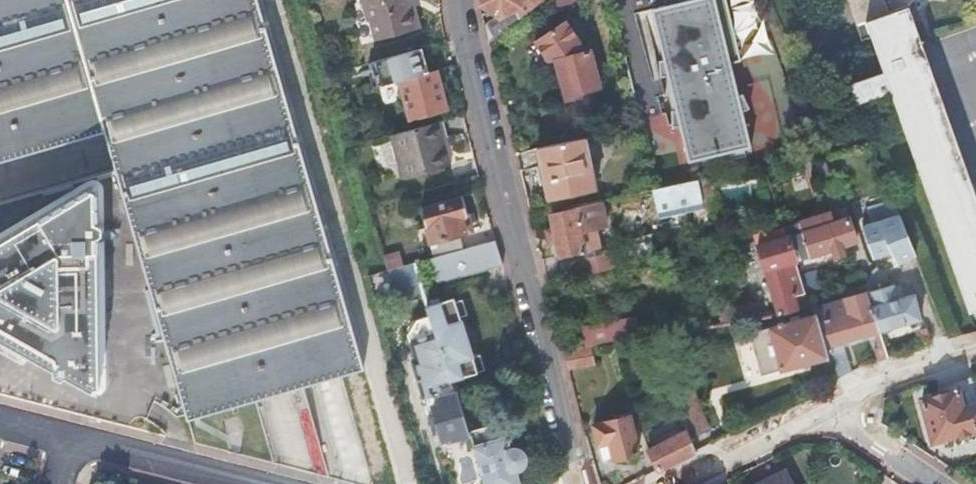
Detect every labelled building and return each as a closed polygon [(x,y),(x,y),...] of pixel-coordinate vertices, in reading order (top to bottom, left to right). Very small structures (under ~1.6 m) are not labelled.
[(182,421),(359,373),(255,0),(0,0),(0,161),(101,132),(112,172),(182,421)] [(365,23),(368,22),(374,43),(418,31),(412,9),(407,10),(405,1),(405,0),(359,0),(365,23)] [(541,3),(545,0),(480,0),(479,7),(498,19),(484,26),(488,42),(541,3)] [(541,3),(551,17),(574,0),(545,0),(541,3)] [(651,11),(688,163),(749,149),(725,48),(734,46),(724,0),(697,0),(651,11)] [(854,24),(863,21),(881,74),(848,86),(854,103),(888,90),(967,314),(975,311),(975,215),(903,7),(909,0),(846,0),(854,24)] [(549,62),(556,60),(566,100),(581,96),(580,92),(600,88),(591,52),(587,53),(587,50),(584,51),(582,43),(567,21),(535,42),(549,62)] [(379,61),(386,85),(426,73),(421,48),(379,61)] [(426,73),(386,85),(389,95),(400,92),(408,120),(445,110),(434,71),(426,73)] [(437,122),(391,135),(403,179),(449,165),(437,122)] [(595,189),(584,139),(536,149),(547,200),(595,189)] [(0,231),(0,338),(0,339),(0,346),(14,353),(17,348),(47,365),(47,372),(87,395),(92,396),(95,394),(99,391),(100,387),(99,191),(98,187),(94,183),(91,182),(88,181),(0,231)] [(701,211),(696,182),(654,191),(652,191),(658,219),(701,211)] [(420,209),(434,259),(461,251),(457,236),(465,233),(461,218),(466,217),(461,197),(420,209)] [(599,202),(551,212),(552,216),(550,216),(553,229),(557,244),(559,256),(578,253),(578,256),(583,255),(584,260),(580,261),(583,278),(612,271),(608,250),(598,251),(594,229),(604,227),(599,202)] [(915,259),(898,218),(893,203),(867,210),(873,225),(863,227),(873,259),(890,254),(895,267),(915,259)] [(825,216),(783,229),(783,230),(786,240),(793,263),(826,253),(828,260),(843,256),(841,248),(855,244),(847,219),(828,226),(825,216)] [(461,218),(465,233),(470,232),(466,217),(461,218)] [(557,244),(553,229),(544,231),(547,246),(557,244)] [(793,263),(786,240),(757,248),(776,315),(805,308),(798,280),(793,263)] [(434,259),(428,260),(435,284),(502,265),(494,241),(461,251),(434,259)] [(387,272),(402,268),(399,258),(384,263),(387,272)] [(396,299),(421,292),(416,275),(412,265),(402,268),(387,272),(396,299)] [(893,287),(866,294),(877,334),(920,321),(913,296),(897,301),(893,287)] [(866,294),(812,309),(814,317),(825,359),(832,383),(851,373),(841,343),(871,335),(876,350),(872,352),(876,363),(886,360),(877,334),(866,294)] [(453,300),(426,308),(428,317),(448,382),(448,383),(476,375),(476,374),(483,372),(479,356),(471,358),(459,319),(466,317),(461,301),(454,304),(453,300)] [(448,382),(428,317),(416,321),(407,335),(410,348),(420,345),(424,358),(413,361),(424,399),(437,395),(440,405),(426,409),(436,442),(449,439),(450,441),(468,435),(467,432),(457,394),(456,395),(448,383),(448,382)] [(758,377),(825,359),(814,317),(747,334),(758,377)] [(590,348),(639,340),(636,320),(586,329),(589,348),(590,348)] [(924,330),(918,332),(923,345),(929,343),(924,330)] [(589,348),(563,353),(567,369),(594,365),(590,348),(589,348)] [(424,399),(413,361),(411,361),(422,399),(424,399)] [(682,411),(681,412),(687,432),(689,438),(707,431),(699,406),(692,388),(676,394),(682,411)] [(918,405),(930,448),(975,435),(968,412),(960,414),(954,395),(918,405)] [(611,443),(615,460),(638,454),(628,417),(594,426),(599,445),(611,443)] [(468,435),(482,483),(518,483),(514,472),(519,471),(522,469),(525,463),(525,458),(523,454),(519,450),(515,449),(508,450),(501,423),(467,432),(468,435)] [(687,432),(648,451),(658,471),(694,453),(689,438),(687,432)] [(603,463),(615,460),(611,443),(599,445),(603,463)] [(763,482),(764,483),(777,483),(782,481),(780,476),(779,474),(763,482)] [(782,475),(780,476),(782,481),(777,483),(787,483),(782,475)]
